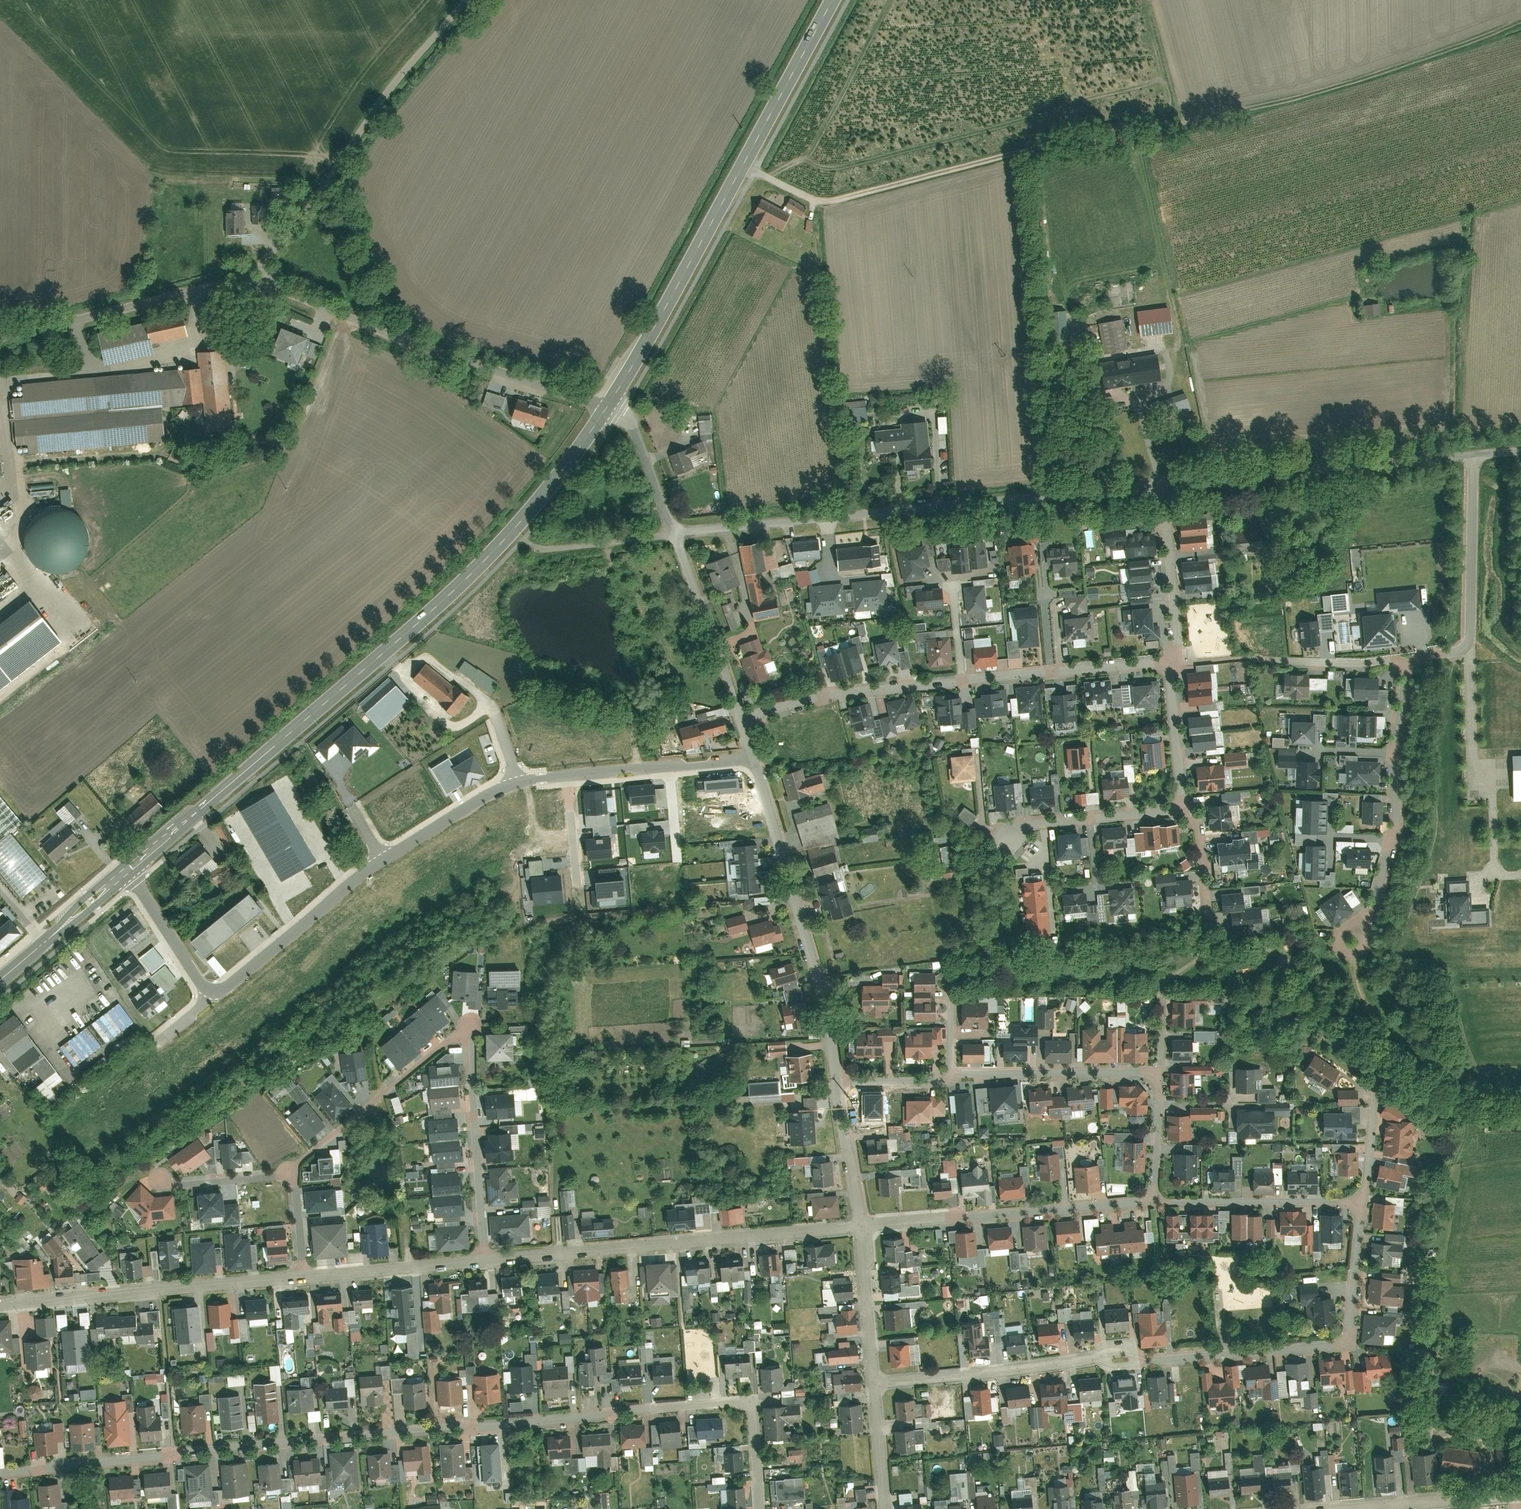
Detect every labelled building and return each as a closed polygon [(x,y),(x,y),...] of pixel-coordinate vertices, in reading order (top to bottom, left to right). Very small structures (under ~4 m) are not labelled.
[(252,205),(253,223),(276,221),(275,206),(296,205),(295,184),(274,185),(276,203),(252,205)] [(792,198),(787,207),(803,215),(807,206),(792,198)] [(783,229),(790,215),(764,201),(747,232),(762,240),(771,223),(783,229)] [(247,207),(228,207),(228,232),(247,232),(247,207)] [(814,222),(808,220),(805,230),(812,231),(814,222)] [(1369,316),(1382,314),(1381,302),(1367,304),(1369,316)] [(1136,306),(1140,337),(1174,332),(1171,309),(1154,311),(1153,304),(1136,306)] [(1055,337),(1068,338),(1068,310),(1055,310),(1055,337)] [(183,311),(98,329),(106,366),(156,355),(154,345),(189,337),(183,311)] [(1129,351),(1125,319),(1099,323),(1103,354),(1129,351)] [(310,336),(284,327),(275,353),(301,362),(310,336)] [(26,397),(14,398),(18,446),(31,445),(32,454),(166,440),(163,408),(204,404),(207,433),(233,430),(225,350),(199,353),(200,366),(24,383),(26,397)] [(1159,356),(1133,359),(1136,382),(1162,379),(1159,356)] [(484,405),(505,409),(508,396),(487,391),(484,405)] [(550,402),(517,393),(511,418),(544,427),(550,402)] [(1157,419),(1193,411),(1189,393),(1153,402),(1157,419)] [(701,440),(713,440),(712,414),(700,415),(701,440)] [(940,416),(940,433),(949,432),(948,415),(940,416)] [(927,422),(899,424),(900,428),(874,429),(875,454),(901,452),(902,472),(930,470),(927,422)] [(687,450),(670,455),(677,477),(694,472),(687,450)] [(32,496),(56,494),(55,485),(32,486),(32,496)] [(90,544),(91,533),(88,522),(82,513),(73,506),(62,502),(51,502),(41,506),(32,513),(26,523),(24,534),(25,545),(30,554),(37,562),(47,567),(58,569),(68,567),(78,562),(85,554),(90,544)] [(1178,522),(1180,539),(1204,536),(1207,536),(1205,520),(1178,522)] [(1264,526),(1236,528),(1238,553),(1266,550),(1264,526)] [(1116,545),(1116,550),(1125,549),(1125,557),(1155,555),(1153,532),(1143,533),(1143,532),(1135,532),(1136,534),(1130,534),(1129,528),(1102,530),(1103,546),(1116,545)] [(1095,530),(1085,530),(1086,549),(1096,549),(1095,530)] [(824,559),(822,536),(795,539),(797,562),(824,559)] [(1178,539),(1179,553),(1205,550),(1204,536),(1180,539),(1178,539)] [(767,602),(761,574),(781,570),(775,541),(741,548),(756,622),(781,617),(778,599),(767,602)] [(967,547),(969,571),(987,569),(985,543),(966,545),(967,547)] [(879,546),(838,549),(840,573),(852,570),(881,568),(879,546)] [(1008,548),(1010,576),(1035,574),(1033,546),(1008,548)] [(916,549),(896,553),(902,583),(923,578),(921,569),(928,567),(924,547),(916,549)] [(948,549),(950,574),(969,573),(969,571),(967,547),(948,549)] [(1070,572),(1079,571),(1077,551),(1068,552),(1068,547),(1045,549),(1046,566),(1051,566),(1052,574),(1058,573),(1059,578),(1070,577),(1070,572)] [(718,594),(741,586),(732,558),(708,566),(718,594)] [(1148,560),(1126,562),(1129,588),(1149,586),(1151,586),(1149,571),(1148,560)] [(1208,562),(1181,564),(1182,579),(1184,579),(1210,577),(1208,562)] [(796,572),(800,587),(822,581),(818,567),(796,572)] [(2,584),(10,588),(14,581),(6,577),(2,584)] [(1184,579),(1186,594),(1211,592),(1210,577),(1184,579)] [(885,578),(852,581),(855,612),(888,608),(885,578)] [(842,582),(809,586),(812,616),(845,613),(842,582)] [(963,586),(966,615),(990,613),(987,584),(963,586)] [(1100,598),(1100,586),(1088,587),(1089,599),(1100,598)] [(1149,586),(1129,588),(1131,610),(1149,608),(1149,599),(1150,599),(1149,586)] [(1378,611),(1358,613),(1362,650),(1399,647),(1396,613),(1421,610),(1419,589),(1376,593),(1378,611)] [(944,609),(942,591),(913,593),(915,612),(944,609)] [(1349,594),(1330,596),(1332,614),(1351,612),(1349,594)] [(1061,616),(1063,642),(1095,639),(1093,614),(1082,615),(1082,612),(1088,611),(1086,595),(1071,596),(1071,598),(1064,599),(1065,609),(1072,609),(1072,615),(1061,616)] [(736,601),(724,605),(732,631),(744,627),(736,601)] [(1015,607),(1019,648),(1041,646),(1039,622),(1040,622),(1039,605),(1015,607)] [(36,608),(0,637),(0,688),(61,640),(36,608)] [(1133,636),(1144,635),(1145,641),(1161,640),(1159,626),(1151,626),(1149,608),(1131,610),(1133,636)] [(1317,621),(1299,623),(1302,647),(1321,645),(1320,633),(1333,632),(1332,614),(1316,615),(1317,621)] [(1349,628),(1349,622),(1338,622),(1338,643),(1351,643),(1351,628),(1349,628)] [(926,638),(929,668),(953,665),(951,636),(926,638)] [(738,646),(743,658),(740,659),(750,686),(769,678),(764,666),(772,663),(767,649),(763,651),(759,638),(738,646)] [(879,667),(899,663),(894,640),(874,644),(879,667)] [(845,675),(862,671),(856,645),(839,649),(840,654),(845,675)] [(972,647),(974,668),(998,666),(996,645),(972,647)] [(830,682),(846,678),(845,675),(840,654),(824,658),(830,682)] [(491,696),(500,686),(469,662),(461,672),(491,696)] [(1211,682),(1209,665),(1185,667),(1187,684),(1209,682),(1211,682)] [(427,666),(413,682),(429,695),(458,718),(471,701),(442,678),(427,666)] [(1309,672),(1285,672),(1284,696),(1309,696),(1309,672)] [(1380,677),(1346,677),(1346,689),(1353,690),(1352,698),(1368,698),(1368,709),(1387,710),(1387,688),(1379,688),(1380,677)] [(1112,704),(1110,680),(1083,683),(1085,707),(1112,704)] [(411,702),(392,681),(362,708),(381,729),(411,702)] [(1158,681),(1133,683),(1135,709),(1160,707),(1158,681)] [(1210,699),(1209,682),(1187,684),(1184,684),(1185,701),(1210,699)] [(1055,685),(1044,686),(1047,724),(1079,722),(1076,684),(1065,684),(1066,691),(1056,692),(1055,685)] [(1018,714),(1028,713),(1029,720),(1042,719),(1039,685),(1015,687),(1018,714)] [(974,698),(976,718),(1008,715),(1006,692),(995,693),(996,695),(985,696),(985,697),(974,698)] [(959,696),(949,697),(948,694),(936,695),(938,726),(951,725),(962,724),(959,696)] [(887,703),(892,727),(904,724),(905,730),(921,726),(915,698),(896,702),(896,701),(887,703)] [(852,731),(874,726),(872,715),(869,700),(847,705),(852,731)] [(1208,710),(1185,712),(1187,731),(1190,730),(1191,746),(1214,744),(1213,727),(1210,727),(1208,710)] [(1358,714),(1340,713),(1339,734),(1357,735),(1358,714)] [(1375,715),(1358,714),(1357,735),(1374,735),(1375,715)] [(711,744),(710,739),(729,733),(724,717),(681,729),(687,751),(711,744)] [(1315,720),(1293,719),(1292,742),(1314,743),(1315,720)] [(372,748),(354,726),(347,732),(342,726),(316,748),(328,761),(339,752),(344,758),(346,756),(353,764),(372,748)] [(972,738),(973,747),(980,746),(979,737),(972,738)] [(1274,747),(1286,747),(1286,737),(1274,737),(1274,747)] [(1140,744),(1142,770),(1166,767),(1163,742),(1140,744)] [(1065,749),(1067,771),(1090,769),(1088,747),(1065,749)] [(1297,747),(1279,747),(1279,766),(1297,766),(1297,785),(1316,785),(1316,758),(1297,758),(1297,747)] [(450,756),(433,767),(448,792),(463,783),(466,785),(486,773),(474,753),(455,765),(450,756)] [(1512,755),(1514,800),(1520,799),(1520,755),(1512,755)] [(949,758),(951,783),(978,781),(976,757),(949,758)] [(1380,759),(1347,759),(1346,771),(1337,771),(1337,784),(1380,784),(1380,759)] [(1195,765),(1197,788),(1206,787),(1206,788),(1215,787),(1215,786),(1224,785),(1222,762),(1213,763),(1213,762),(1204,763),(1204,764),(1195,765)] [(801,769),(782,775),(791,803),(828,792),(823,774),(804,780),(801,769)] [(1101,777),(1104,800),(1112,799),(1112,800),(1121,799),(1121,798),(1129,797),(1127,775),(1101,777)] [(738,776),(698,780),(699,790),(739,786),(738,776)] [(655,782),(628,785),(630,804),(647,802),(657,801),(658,805),(668,804),(666,787),(656,788),(655,782)] [(993,786),(996,812),(1014,810),(1012,784),(993,786)] [(1028,788),(1030,809),(1038,808),(1039,809),(1047,808),(1047,807),(1056,806),(1053,785),(1028,788)] [(241,809),(282,878),(317,858),(276,790),(241,809)] [(593,828),(611,826),(610,811),(608,811),(606,790),(584,792),(587,827),(593,826),(593,828)] [(142,806),(129,818),(139,829),(165,806),(152,791),(139,803),(142,806)] [(1076,793),(1077,805),(1101,804),(1100,792),(1076,793)] [(11,833),(23,823),(0,795),(0,842),(11,833)] [(1327,834),(1328,800),(1301,799),(1301,834),(1327,834)] [(1383,800),(1362,800),(1362,825),(1383,825),(1383,800)] [(72,801),(59,812),(69,824),(82,813),(72,801)] [(1226,801),(1206,802),(1207,811),(1206,811),(1207,819),(1208,819),(1209,827),(1229,825),(1228,817),(1229,817),(1228,809),(1227,809),(1226,801)] [(832,804),(795,815),(805,849),(842,838),(832,804)] [(972,824),(978,815),(966,807),(960,816),(972,824)] [(648,820),(630,821),(630,832),(642,832),(643,849),(651,848),(651,850),(659,850),(659,847),(666,847),(665,829),(658,830),(658,828),(649,828),(648,820)] [(69,824),(43,844),(57,861),(68,852),(66,850),(81,838),(69,824)] [(1163,826),(1162,825),(1140,827),(1141,832),(1135,833),(1137,852),(1143,851),(1165,849),(1165,848),(1180,846),(1178,825),(1163,826)] [(594,840),(587,840),(589,860),(612,858),(610,842),(616,841),(615,834),(611,835),(611,826),(593,828),(594,840)] [(1127,847),(1125,827),(1101,830),(1103,850),(1127,847)] [(11,833),(0,842),(0,864),(25,894),(47,876),(11,833)] [(1079,833),(1056,836),(1058,862),(1082,859),(1079,833)] [(216,856),(202,839),(176,862),(190,878),(216,856)] [(1250,839),(1217,842),(1219,865),(1252,862),(1250,839)] [(1372,850),(1354,850),(1355,842),(1336,842),(1336,853),(1346,853),(1346,868),(1371,868),(1372,850)] [(734,858),(759,856),(758,844),(733,846),(734,858)] [(949,845),(941,847),(946,866),(955,864),(949,845)] [(1326,880),(1327,846),(1305,845),(1304,880),(1326,880)] [(817,878),(842,871),(837,853),(811,860),(817,878)] [(735,870),(759,868),(759,856),(734,858),(735,870)] [(544,874),(543,858),(530,859),(534,903),(565,901),(562,872),(544,874)] [(1189,858),(1180,862),(1184,870),(1192,867),(1189,858)] [(237,875),(229,862),(210,873),(218,887),(237,875)] [(617,866),(599,868),(600,880),(595,881),(597,899),(626,896),(624,878),(618,879),(617,866)] [(736,882),(760,880),(759,868),(735,870),(736,882)] [(1190,881),(1177,882),(1176,873),(1154,876),(1156,891),(1164,891),(1166,909),(1191,907),(1190,897),(1192,897),(1190,881)] [(1050,946),(1043,875),(1022,878),(1029,948),(1050,946)] [(1447,893),(1449,919),(1461,918),(1461,925),(1490,923),(1489,907),(1470,908),(1469,879),(1449,880),(1449,892),(1447,893)] [(737,894),(761,892),(760,880),(736,882),(737,894)] [(834,920),(853,915),(847,893),(840,895),(836,880),(818,885),(824,905),(829,904),(834,920)] [(1137,914),(1134,887),(1108,890),(1110,916),(1137,914)] [(1334,924),(1354,909),(1352,907),(1361,901),(1352,888),(1344,894),(1340,889),(1319,905),(1334,924)] [(1089,913),(1087,892),(1060,895),(1063,916),(1089,913)] [(1245,892),(1222,894),(1223,912),(1231,911),(1246,910),(1245,892)] [(205,957),(263,911),(249,894),(191,940),(205,957)] [(756,904),(770,904),(770,896),(756,897),(756,904)] [(1255,910),(1246,910),(1231,911),(1233,928),(1256,926),(1255,910)] [(133,912),(110,931),(124,947),(146,929),(133,912)] [(774,920),(750,927),(756,948),(773,943),(776,950),(793,945),(787,925),(776,928),(774,920)] [(0,930),(0,954),(23,935),(11,921),(0,930)] [(133,955),(112,972),(126,989),(146,972),(133,955)] [(791,964),(770,970),(776,988),(796,982),(791,964)] [(476,993),(477,966),(453,965),(451,992),(476,993)] [(487,970),(488,1003),(496,1003),(496,1007),(508,1006),(508,1003),(517,1002),(516,969),(487,970)] [(869,1018),(880,1018),(881,1012),(889,1012),(889,991),(897,991),(897,974),(881,974),(881,986),(862,986),(862,1012),(869,1012),(869,1018)] [(913,993),(934,993),(934,974),(913,974),(913,993)] [(151,983),(132,999),(146,1015),(165,999),(151,983)] [(435,989),(415,1005),(418,1009),(435,1029),(449,1017),(443,1011),(449,1005),(435,989)] [(1119,999),(1119,1015),(1110,1015),(1110,1025),(1127,1024),(1127,999),(1119,999)] [(1081,1005),(1086,1011),(1091,1006),(1086,1000),(1081,1005)] [(120,1003),(59,1048),(74,1068),(135,1023),(120,1003)] [(787,1026),(793,1025),(795,1030),(807,1028),(806,1022),(810,1021),(806,1003),(783,1008),(787,1026)] [(914,1003),(914,1022),(935,1022),(935,1004),(914,1003)] [(962,1003),(962,1029),(988,1030),(988,1003),(962,1003)] [(1173,1003),(1173,1027),(1194,1027),(1194,1003),(1173,1003)] [(435,1029),(418,1009),(398,1027),(400,1029),(410,1041),(416,1035),(421,1041),(435,1029)] [(72,1091),(15,1017),(0,1029),(0,1049),(21,1076),(33,1067),(45,1081),(31,1092),(46,1111),(72,1091)] [(1013,1026),(1013,1041),(1002,1041),(1002,1062),(1028,1062),(1028,1045),(1036,1045),(1036,1027),(1013,1026)] [(881,1058),(881,1042),(896,1043),(896,1028),(877,1028),(877,1037),(855,1037),(855,1058),(864,1058),(864,1060),(872,1060),(872,1058),(881,1058)] [(1106,1040),(1100,1040),(1100,1030),(1083,1030),(1082,1063),(1120,1063),(1120,1034),(1120,1028),(1106,1028),(1106,1040)] [(410,1041),(400,1029),(380,1046),(395,1064),(415,1047),(410,1041)] [(510,1029),(482,1029),(483,1056),(511,1056),(510,1029)] [(1195,1041),(1216,1041),(1216,1030),(1196,1030),(1195,1041)] [(905,1033),(905,1055),(913,1056),(913,1059),(922,1059),(922,1055),(931,1055),(931,1033),(905,1033)] [(1120,1034),(1120,1063),(1148,1063),(1148,1053),(1149,1053),(1149,1044),(1148,1044),(1148,1034),(1120,1034)] [(1044,1041),(1044,1064),(1071,1064),(1071,1041),(1044,1041)] [(1192,1041),(1172,1041),(1172,1061),(1192,1061),(1192,1041)] [(770,1044),(771,1054),(789,1053),(788,1043),(770,1044)] [(961,1064),(984,1064),(984,1046),(961,1046),(961,1064)] [(362,1051),(342,1054),(344,1068),(347,1068),(349,1081),(366,1079),(362,1051)] [(814,1054),(787,1057),(789,1085),(816,1083),(814,1054)] [(1315,1083),(1327,1064),(1315,1056),(1303,1075),(1315,1083)] [(458,1079),(457,1060),(427,1062),(429,1082),(458,1079)] [(1328,1090),(1340,1071),(1327,1064),(1315,1083),(1328,1090)] [(1235,1072),(1235,1094),(1257,1093),(1257,1072),(1235,1072)] [(1173,1089),(1173,1097),(1193,1097),(1193,1073),(1172,1073),(1173,1081),(1171,1081),(1171,1089),(1173,1089)] [(781,1080),(750,1082),(751,1100),(782,1099),(781,1080)] [(1018,1120),(1013,1081),(974,1085),(976,1110),(993,1109),(994,1123),(1018,1120)] [(272,1089),(278,1099),(288,1093),(282,1083),(272,1089)] [(353,1105),(333,1083),(314,1098),(331,1119),(340,1111),(342,1114),(353,1105)] [(429,1085),(431,1110),(460,1108),(459,1083),(429,1085)] [(1066,1088),(1066,1097),(1058,1098),(1059,1118),(1070,1117),(1070,1111),(1094,1109),(1092,1086),(1066,1088)] [(1149,1092),(1142,1086),(1140,1088),(1136,1088),(1136,1086),(1118,1086),(1118,1107),(1128,1107),(1128,1116),(1149,1116),(1149,1098),(1147,1098),(1147,1094),(1149,1092)] [(523,1097),(530,1096),(530,1099),(540,1098),(540,1093),(538,1094),(538,1088),(522,1088),(523,1097)] [(1059,1118),(1058,1098),(1051,1098),(1050,1089),(1028,1090),(1030,1116),(1046,1115),(1046,1119),(1059,1118)] [(487,1091),(487,1096),(484,1096),(485,1115),(488,1114),(489,1118),(514,1116),(513,1094),(506,1094),(506,1090),(487,1091)] [(1357,1107),(1357,1090),(1337,1090),(1337,1107),(1357,1107)] [(972,1125),(970,1091),(954,1092),(957,1126),(972,1125)] [(882,1094),(865,1094),(865,1121),(883,1121),(882,1094)] [(392,1098),(397,1112),(404,1110),(400,1095),(392,1098)] [(325,1123),(306,1100),(287,1116),(306,1139),(325,1123)] [(906,1100),(906,1115),(906,1123),(932,1123),(932,1115),(945,1115),(945,1100),(906,1100)] [(1274,1112),(1257,1113),(1257,1110),(1236,1110),(1237,1141),(1258,1140),(1257,1132),(1275,1131),(1274,1112)] [(1349,1126),(1349,1112),(1322,1113),(1322,1138),(1335,1138),(1335,1140),(1355,1140),(1355,1126),(1349,1126)] [(818,1142),(816,1114),(791,1116),(793,1144),(818,1142)] [(429,1119),(431,1142),(460,1140),(458,1117),(429,1119)] [(1189,1117),(1168,1117),(1167,1141),(1188,1141),(1189,1117)] [(1384,1123),(1383,1157),(1411,1158),(1412,1124),(1384,1123)] [(536,1136),(546,1136),(546,1125),(536,1125),(536,1136)] [(514,1159),(512,1130),(489,1132),(490,1139),(486,1139),(487,1161),(514,1159)] [(189,1174),(213,1158),(200,1139),(169,1160),(175,1168),(179,1165),(183,1171),(186,1169),(189,1174)] [(431,1142),(432,1163),(464,1161),(463,1151),(460,1151),(460,1140),(431,1142)] [(889,1162),(888,1141),(865,1143),(867,1164),(889,1162)] [(222,1145),(221,1145),(221,1150),(222,1150),(224,1167),(239,1166),(238,1162),(243,1162),(242,1151),(237,1152),(236,1142),(222,1143),(222,1145)] [(1146,1173),(1146,1142),(1123,1142),(1123,1173),(1146,1173)] [(311,1170),(303,1171),(303,1179),(331,1177),(330,1170),(333,1170),(333,1163),(339,1163),(338,1148),(329,1148),(329,1153),(316,1154),(317,1162),(310,1163),(311,1170)] [(1358,1177),(1358,1152),(1335,1152),(1335,1177),(1358,1177)] [(1060,1180),(1058,1154),(1037,1156),(1039,1182),(1060,1180)] [(1194,1182),(1194,1154),(1174,1154),(1174,1182),(1194,1182)] [(835,1161),(812,1163),(814,1189),(837,1188),(835,1161)] [(1100,1190),(1098,1164),(1074,1166),(1076,1192),(1100,1190)] [(1380,1165),(1376,1187),(1399,1192),(1404,1170),(1380,1165)] [(508,1197),(517,1197),(516,1180),(509,1180),(507,1167),(488,1168),(489,1180),(485,1180),(487,1206),(509,1204),(508,1197)] [(972,1173),(961,1174),(962,1195),(976,1194),(978,1207),(990,1206),(987,1172),(981,1172),(981,1168),(971,1168),(972,1173)] [(1213,1170),(1213,1191),(1216,1191),(1216,1189),(1233,1190),(1233,1170),(1213,1170)] [(1287,1171),(1287,1195),(1308,1195),(1308,1186),(1317,1186),(1317,1172),(1287,1171)] [(432,1174),(433,1196),(462,1194),(465,1194),(465,1183),(462,1183),(461,1172),(432,1174)] [(1252,1173),(1252,1195),(1273,1195),(1273,1173),(1252,1173)] [(1024,1199),(1023,1177),(996,1179),(998,1201),(1024,1199)] [(897,1198),(895,1178),(878,1179),(880,1199),(897,1198)] [(122,1197),(140,1213),(137,1222),(147,1225),(149,1218),(173,1216),(171,1191),(151,1193),(138,1180),(122,1197)] [(952,1199),(951,1182),(931,1183),(933,1201),(952,1199)] [(220,1187),(195,1190),(197,1212),(199,1212),(200,1219),(222,1217),(223,1221),(239,1219),(236,1199),(222,1201),(220,1187)] [(336,1188),(306,1191),(307,1212),(338,1209),(336,1188)] [(561,1190),(562,1208),(576,1207),(575,1189),(561,1190)] [(433,1196),(435,1218),(467,1216),(466,1205),(463,1205),(462,1194),(433,1196)] [(812,1199),(814,1220),(841,1218),(840,1196),(812,1199)] [(1374,1204),(1371,1228),(1392,1230),(1395,1206),(1374,1204)] [(652,1216),(652,1206),(639,1207),(640,1217),(652,1216)] [(745,1208),(722,1210),(723,1228),(747,1226),(745,1208)] [(697,1209),(668,1211),(670,1232),(699,1230),(697,1209)] [(562,1212),(564,1237),(575,1236),(574,1211),(562,1212)] [(491,1239),(498,1238),(499,1242),(520,1240),(520,1236),(530,1235),(528,1212),(489,1215),(491,1239)] [(1301,1235),(1301,1246),(1311,1246),(1312,1226),(1305,1226),(1305,1213),(1280,1212),(1279,1234),(1301,1235)] [(1203,1238),(1203,1213),(1191,1214),(1191,1239),(1203,1238)] [(1215,1238),(1214,1213),(1203,1213),(1203,1238),(1215,1238)] [(1245,1240),(1245,1215),(1245,1213),(1230,1214),(1231,1240),(1245,1240)] [(1342,1244),(1343,1214),(1321,1213),(1321,1244),(1342,1244)] [(1178,1240),(1178,1214),(1164,1215),(1165,1240),(1178,1240)] [(1261,1241),(1260,1215),(1245,1215),(1245,1240),(1245,1242),(1261,1241)] [(613,1216),(580,1219),(582,1238),(614,1235),(613,1216)] [(347,1252),(344,1218),(310,1221),(313,1255),(347,1252)] [(1267,1218),(1268,1237),(1276,1237),(1275,1218),(1267,1218)] [(1081,1241),(1079,1220),(1054,1222),(1056,1243),(1081,1241)] [(1133,1253),(1144,1252),(1142,1230),(1137,1230),(1136,1220),(1130,1221),(1133,1253)] [(363,1253),(368,1253),(368,1258),(390,1256),(387,1221),(365,1223),(366,1233),(361,1233),(363,1253)] [(1133,1253),(1130,1221),(1124,1221),(1125,1231),(1119,1232),(1121,1254),(1133,1253)] [(61,1233),(84,1262),(89,1269),(107,1256),(102,1248),(98,1251),(76,1222),(61,1233)] [(1121,1254),(1119,1232),(1114,1232),(1113,1223),(1106,1224),(1109,1255),(1121,1254)] [(467,1224),(435,1226),(437,1250),(469,1248),(467,1224)] [(1048,1249),(1046,1224),(1022,1226),(1024,1251),(1048,1249)] [(1109,1255),(1106,1224),(1100,1224),(1101,1233),(1093,1234),(1095,1256),(1109,1255)] [(267,1245),(288,1244),(287,1225),(266,1226),(267,1245)] [(1014,1249),(1012,1225),(985,1227),(987,1251),(1014,1249)] [(239,1230),(223,1232),(226,1269),(252,1267),(251,1261),(257,1260),(255,1242),(249,1242),(249,1235),(240,1236),(239,1230)] [(977,1256),(975,1231),(954,1233),(956,1258),(977,1256)] [(177,1266),(175,1236),(157,1237),(159,1267),(177,1266)] [(216,1268),(213,1238),(188,1241),(190,1271),(216,1268)] [(904,1262),(902,1238),(882,1240),(885,1263),(904,1262)] [(50,1242),(43,1247),(55,1263),(57,1287),(65,1286),(76,1285),(74,1268),(63,1269),(62,1258),(50,1242)] [(1401,1246),(1372,1243),(1370,1265),(1389,1266),(1390,1258),(1400,1259),(1401,1246)] [(269,1264),(290,1262),(288,1244),(267,1245),(269,1264)] [(1080,1262),(1089,1261),(1088,1244),(1079,1244),(1080,1262)] [(838,1268),(837,1256),(826,1257),(825,1246),(807,1247),(808,1270),(838,1268)] [(798,1261),(797,1248),(786,1249),(787,1262),(798,1261)] [(142,1274),(141,1254),(121,1256),(123,1276),(142,1274)] [(779,1254),(760,1255),(762,1278),(781,1276),(779,1254)] [(52,1289),(51,1275),(46,1275),(44,1260),(38,1261),(37,1257),(14,1259),(15,1280),(19,1280),(20,1292),(52,1289)] [(748,1281),(746,1257),(733,1258),(735,1282),(748,1281)] [(735,1282),(733,1258),(720,1259),(722,1284),(735,1282)] [(714,1284),(712,1261),(699,1262),(701,1286),(714,1284)] [(673,1262),(647,1263),(649,1291),(675,1289),(673,1262)] [(701,1286),(699,1262),(686,1263),(688,1287),(701,1286)] [(603,1301),(600,1268),(587,1269),(590,1302),(603,1301)] [(590,1302),(587,1269),(573,1271),(576,1303),(590,1302)] [(611,1293),(615,1293),(616,1304),(628,1303),(627,1291),(630,1291),(628,1269),(618,1270),(618,1269),(609,1270),(611,1293)] [(557,1272),(535,1274),(537,1297),(560,1295),(557,1272)] [(900,1293),(898,1273),(880,1274),(882,1295),(900,1293)] [(521,1274),(501,1276),(503,1297),(522,1295),(521,1274)] [(491,1298),(489,1278),(469,1280),(471,1299),(491,1298)] [(1393,1281),(1369,1279),(1367,1303),(1402,1306),(1404,1287),(1392,1286),(1393,1281)] [(444,1280),(436,1280),(436,1283),(430,1284),(432,1304),(437,1304),(438,1314),(453,1313),(451,1282),(444,1283),(444,1280)] [(853,1300),(852,1281),(835,1282),(836,1302),(853,1300)] [(785,1301),(784,1282),(772,1283),(773,1301),(785,1301)] [(1332,1299),(1322,1300),(1320,1284),(1298,1286),(1300,1306),(1307,1305),(1309,1329),(1335,1327),(1334,1318),(1335,1316),(1334,1313),(1333,1312),(1332,1299)] [(414,1285),(389,1287),(391,1308),(416,1306),(414,1285)] [(944,1286),(945,1296),(953,1296),(952,1285),(944,1286)] [(375,1289),(354,1291),(355,1311),(377,1309),(375,1289)] [(563,1290),(565,1312),(571,1312),(570,1290),(563,1290)] [(343,1295),(318,1297),(320,1327),(332,1326),(331,1313),(345,1312),(343,1295)] [(299,1314),(312,1313),(310,1297),(284,1299),(286,1315),(299,1314)] [(270,1319),(268,1300),(246,1302),(248,1321),(270,1319)] [(234,1327),(232,1303),(209,1305),(212,1329),(234,1327)] [(983,1304),(984,1311),(991,1311),(991,1303),(983,1304)] [(202,1340),(199,1306),(173,1308),(176,1342),(202,1340)] [(854,1313),(853,1310),(840,1311),(840,1314),(834,1314),(836,1332),(857,1331),(856,1313),(854,1313)] [(904,1330),(902,1310),(884,1311),(885,1332),(904,1330)] [(1104,1312),(1106,1333),(1130,1331),(1128,1310),(1104,1312)] [(81,1323),(91,1323),(91,1312),(81,1312),(81,1323)] [(1166,1322),(1151,1323),(1150,1312),(1137,1313),(1140,1349),(1168,1347),(1166,1322)] [(287,1331),(300,1330),(299,1314),(286,1315),(287,1331)] [(140,1335),(138,1315),(107,1318),(107,1315),(98,1316),(100,1336),(108,1335),(109,1338),(140,1335)] [(38,1338),(58,1337),(57,1316),(37,1317),(38,1338)] [(1363,1326),(1362,1344),(1384,1346),(1384,1336),(1393,1337),(1395,1319),(1364,1316),(1364,1321),(1367,1322),(1366,1327),(1363,1326)] [(336,1330),(345,1330),(344,1317),(336,1317),(336,1330)] [(653,1318),(654,1326),(662,1325),(662,1317),(653,1318)] [(0,1321),(0,1355),(15,1353),(12,1320),(0,1321)] [(1072,1323),(1074,1342),(1095,1340),(1093,1321),(1072,1323)] [(965,1340),(982,1338),(981,1322),(963,1324),(965,1340)] [(1037,1325),(1038,1345),(1058,1343),(1057,1323),(1037,1325)] [(91,1362),(88,1328),(75,1329),(77,1363),(91,1362)] [(77,1363),(75,1329),(62,1330),(64,1364),(77,1363)] [(215,1331),(207,1332),(209,1350),(216,1350),(215,1331)] [(352,1332),(353,1341),(362,1340),(361,1331),(352,1332)] [(561,1343),(573,1343),(573,1332),(561,1333),(561,1343)] [(1005,1335),(1007,1355),(1027,1353),(1025,1334),(1005,1335)] [(324,1343),(323,1337),(307,1338),(308,1355),(316,1355),(315,1344),(324,1343)] [(965,1340),(966,1359),(989,1357),(987,1338),(982,1338),(965,1340)] [(756,1339),(744,1340),(745,1352),(757,1351),(756,1339)] [(52,1369),(49,1340),(25,1342),(27,1371),(52,1369)] [(859,1363),(857,1345),(850,1345),(850,1341),(838,1342),(839,1346),(830,1347),(832,1365),(859,1363)] [(888,1348),(890,1369),(911,1367),(909,1346),(888,1348)] [(609,1377),(607,1347),(592,1348),(593,1362),(581,1363),(582,1389),(597,1388),(596,1378),(609,1377)] [(741,1379),(740,1355),(727,1356),(728,1380),(741,1379)] [(754,1379),(753,1355),(740,1355),(741,1379),(754,1379)] [(1392,1378),(1390,1355),(1364,1357),(1366,1381),(1392,1378)] [(1318,1362),(1321,1386),(1345,1384),(1343,1361),(1338,1361),(1337,1360),(1318,1362)] [(1302,1408),(1318,1407),(1316,1392),(1311,1392),(1309,1363),(1285,1365),(1288,1398),(1301,1397),(1302,1408)] [(272,1383),(282,1382),(281,1364),(271,1365),(272,1383)] [(510,1367),(512,1394),(534,1393),(532,1366),(510,1367)] [(675,1366),(655,1367),(656,1386),(677,1384),(675,1366)] [(1209,1408),(1216,1407),(1217,1412),(1228,1411),(1227,1406),(1234,1406),(1232,1389),(1241,1388),(1239,1366),(1224,1368),(1225,1383),(1212,1384),(1211,1373),(1202,1374),(1203,1392),(1207,1392),(1209,1408)] [(1263,1400),(1278,1399),(1276,1379),(1272,1380),(1271,1366),(1244,1369),(1246,1389),(1262,1388),(1263,1400)] [(544,1369),(546,1392),(571,1390),(570,1367),(544,1369)] [(644,1367),(622,1369),(623,1389),(645,1387),(644,1367)] [(783,1391),(782,1367),(762,1368),(764,1393),(783,1391)] [(861,1391),(859,1372),(841,1374),(843,1392),(861,1391)] [(167,1382),(166,1373),(146,1374),(147,1383),(167,1382)] [(246,1385),(245,1374),(229,1375),(229,1386),(246,1385)] [(502,1406),(500,1374),(476,1375),(478,1407),(502,1406)] [(1167,1374),(1147,1376),(1150,1402),(1170,1400),(1167,1374)] [(386,1409),(384,1377),(362,1378),(363,1399),(370,1399),(371,1410),(386,1409)] [(403,1377),(393,1378),(394,1393),(404,1392),(403,1377)] [(1078,1380),(1080,1404),(1102,1402),(1100,1378),(1078,1380)] [(462,1379),(439,1380),(441,1408),(464,1407),(462,1379)] [(1139,1411),(1136,1379),(1112,1381),(1114,1402),(1121,1401),(1122,1412),(1139,1411)] [(257,1406),(279,1404),(277,1383),(255,1385),(257,1406)] [(428,1412),(426,1383),(404,1385),(406,1413),(428,1412)] [(1068,1413),(1065,1383),(1040,1386),(1042,1407),(1053,1406),(1054,1415),(1068,1413)] [(30,1398),(42,1399),(42,1385),(31,1385),(30,1398)] [(1006,1388),(1008,1409),(1031,1407),(1030,1386),(1006,1388)] [(972,1389),(974,1408),(992,1407),(990,1387),(972,1389)] [(81,1390),(82,1399),(97,1398),(96,1389),(81,1390)] [(316,1413),(313,1389),(289,1391),(292,1415),(316,1413)] [(351,1410),(349,1389),(328,1391),(329,1412),(351,1410)] [(245,1431),(242,1396),(220,1398),(223,1432),(245,1431)] [(107,1427),(105,1427),(106,1441),(109,1441),(109,1448),(132,1446),(128,1410),(127,1410),(127,1401),(107,1402),(108,1412),(106,1412),(107,1427)] [(895,1402),(897,1420),(915,1419),(914,1401),(895,1402)] [(862,1432),(860,1403),(838,1405),(840,1434),(862,1432)] [(259,1426),(281,1424),(279,1404),(257,1406),(259,1426)] [(208,1435),(205,1406),(181,1408),(184,1437),(208,1435)] [(801,1422),(800,1406),(784,1408),(784,1410),(765,1411),(766,1421),(768,1421),(770,1443),(787,1442),(786,1423),(801,1422)] [(162,1418),(156,1419),(155,1408),(139,1409),(142,1443),(164,1441),(162,1418)] [(724,1418),(697,1419),(699,1441),(725,1440),(724,1418)] [(97,1451),(95,1421),(71,1423),(74,1453),(97,1451)] [(683,1423),(661,1425),(662,1450),(685,1449),(683,1423)] [(648,1424),(623,1425),(624,1451),(649,1449),(648,1424)] [(913,1430),(894,1432),(896,1454),(915,1453),(913,1430)] [(57,1431),(37,1432),(39,1458),(59,1456),(57,1431)] [(584,1458),(601,1456),(600,1446),(613,1445),(612,1433),(582,1435),(584,1458)] [(994,1445),(1004,1445),(1005,1434),(994,1434),(994,1445)] [(572,1437),(548,1438),(550,1461),(573,1459),(572,1437)] [(1513,1439),(1493,1440),(1496,1482),(1516,1481),(1513,1439)] [(468,1476),(466,1444),(440,1445),(443,1478),(468,1476)] [(500,1470),(498,1444),(478,1446),(480,1471),(500,1470)] [(419,1476),(433,1475),(431,1445),(417,1446),(417,1450),(405,1451),(406,1472),(419,1471),(419,1476)] [(601,1456),(602,1470),(614,1469),(613,1445),(600,1446),(601,1456)] [(791,1460),(797,1459),(797,1463),(805,1462),(804,1448),(790,1449),(791,1460)] [(1481,1453),(1444,1448),(1441,1472),(1477,1477),(1481,1453)] [(390,1450),(369,1452),(371,1477),(393,1475),(390,1450)] [(335,1484),(346,1483),(347,1491),(361,1489),(358,1452),(332,1454),(335,1484)] [(744,1473),(743,1452),(729,1453),(730,1474),(744,1473)] [(1202,1452),(1192,1452),(1193,1469),(1202,1469),(1202,1452)] [(1438,1485),(1435,1453),(1409,1456),(1412,1487),(1438,1485)] [(1171,1472),(1175,1472),(1175,1454),(1169,1454),(1169,1460),(1163,1460),(1163,1477),(1171,1477),(1171,1472)] [(1395,1493),(1392,1458),(1373,1459),(1376,1495),(1395,1493)] [(324,1486),(322,1459),(308,1460),(311,1487),(324,1486)] [(311,1487),(308,1460),(295,1461),(298,1488),(311,1487)] [(252,1497),(249,1462),(225,1464),(228,1499),(252,1497)] [(283,1490),(281,1463),(262,1465),(264,1491),(283,1490)] [(215,1502),(212,1464),(185,1467),(188,1504),(215,1502)] [(1106,1467),(1099,1467),(1101,1491),(1108,1491),(1106,1467)] [(1305,1498),(1325,1496),(1324,1468),(1303,1469),(1305,1498)] [(174,1497),(172,1471),(145,1474),(148,1500),(174,1497)] [(952,1486),(959,1486),(959,1497),(976,1496),(975,1480),(969,1480),(969,1472),(951,1473),(952,1486)] [(1358,1495),(1356,1472),(1338,1473),(1340,1497),(1358,1495)] [(1272,1494),(1292,1492),(1290,1475),(1271,1476),(1272,1494)] [(137,1499),(135,1476),(110,1478),(112,1501),(137,1499)] [(806,1478),(776,1480),(778,1504),(808,1502),(806,1478)] [(1208,1499),(1228,1498),(1227,1478),(1207,1480),(1208,1499)] [(1261,1493),(1259,1478),(1239,1479),(1240,1495),(1261,1493)] [(1186,1484),(1188,1504),(1199,1503),(1197,1483),(1186,1484)] [(63,1506),(61,1484),(39,1486),(40,1508),(63,1506)] [(1143,1486),(1145,1504),(1166,1502),(1164,1484),(1143,1486)] [(1188,1504),(1186,1484),(1175,1485),(1176,1505),(1188,1504)] [(875,1485),(867,1486),(868,1496),(876,1496),(875,1485)] [(745,1486),(728,1487),(729,1508),(747,1508),(745,1486)] [(1069,1487),(1047,1489),(1048,1508),(1071,1508),(1069,1487)] [(858,1501),(868,1500),(867,1488),(857,1488),(858,1501)] [(1114,1508),(1129,1508),(1129,1503),(1132,1503),(1131,1490),(1112,1492),(1114,1508)] [(901,1493),(901,1504),(914,1503),(913,1492),(901,1493)] [(428,1495),(428,1502),(438,1502),(438,1494),(428,1495)] [(292,1495),(284,1495),(284,1508),(293,1508),(292,1495)] [(978,1508),(996,1508),(994,1495),(977,1497),(978,1508)] [(29,1497),(9,1499),(10,1508),(30,1508),(29,1497)] [(1010,1508),(1032,1508),(1031,1497),(1009,1499),(1010,1508)] [(1082,1508),(1101,1508),(1100,1499),(1081,1501),(1082,1508)]
